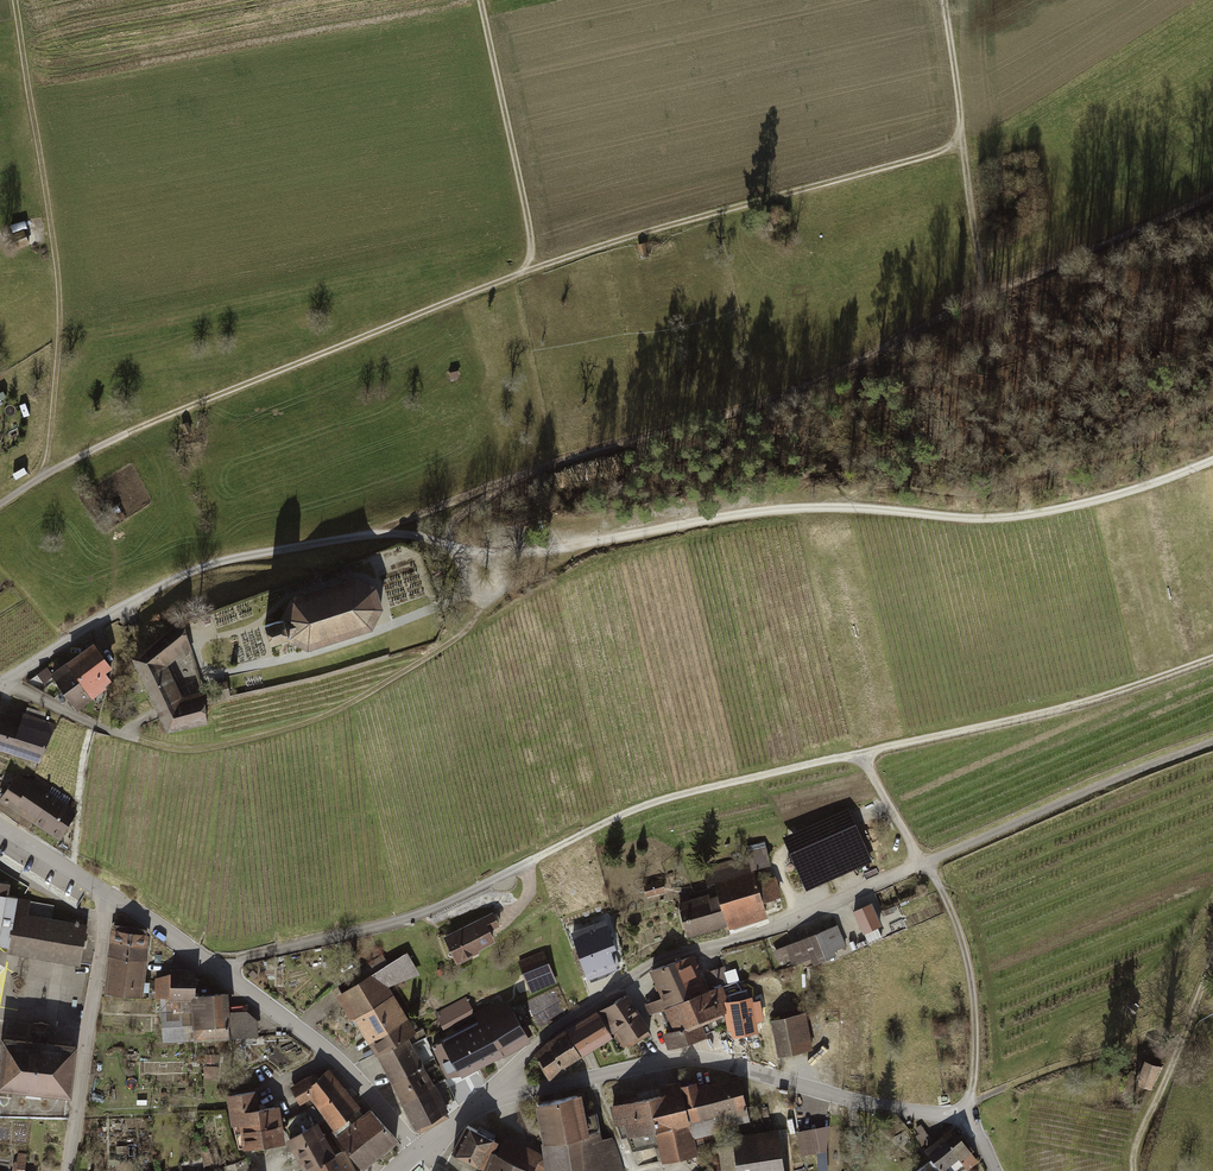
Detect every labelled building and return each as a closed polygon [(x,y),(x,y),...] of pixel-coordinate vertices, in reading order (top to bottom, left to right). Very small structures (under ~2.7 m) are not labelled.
[(779,230),(774,213),(765,215),(770,233),(779,230)] [(22,227),(6,234),(14,252),(30,244),(22,227)] [(647,254),(644,246),(638,248),(641,256),(647,254)] [(283,634),(304,645),(346,632),(368,625),(379,607),(374,589),(351,576),(289,595),(279,618),(264,622),(269,638),(283,634)] [(168,728),(209,717),(205,701),(200,685),(180,691),(167,658),(187,644),(182,620),(135,653),(168,728)] [(111,671),(92,645),(50,675),(78,712),(113,686),(105,675),(111,671)] [(0,710),(0,749),(40,763),(58,726),(0,710)] [(16,777),(0,800),(0,808),(57,846),(78,815),(66,807),(69,801),(35,779),(30,786),(16,777)] [(856,824),(792,850),(809,889),(872,863),(856,824)] [(763,841),(744,846),(752,872),(771,867),(763,841)] [(717,895),(676,905),(687,940),(766,918),(752,872),(747,857),(710,867),(717,895)] [(777,875),(757,881),(765,903),(784,896),(777,875)] [(664,894),(660,879),(644,883),(647,898),(664,894)] [(0,884),(0,953),(80,967),(88,926),(28,915),(30,900),(6,896),(8,885),(0,884)] [(882,928),(872,906),(854,913),(864,935),(882,928)] [(493,911),(441,936),(455,964),(495,944),(490,933),(501,927),(493,911)] [(606,917),(571,930),(588,976),(618,965),(611,946),(616,943),(606,917)] [(838,924),(771,952),(776,966),(793,959),(798,972),(849,950),(838,924)] [(148,935),(110,932),(105,994),(143,997),(148,935)] [(545,951),(518,961),(531,997),(558,987),(545,951)] [(407,953),(335,997),(375,1054),(417,1134),(451,1113),(446,1103),(455,1099),(445,1081),(435,1086),(418,1055),(429,1049),(419,1031),(391,988),(418,975),(407,953)] [(695,961),(650,975),(659,1000),(645,1006),(650,1016),(663,1011),(672,1033),(664,1035),(669,1050),(707,1040),(703,1023),(716,1019),(751,1009),(742,984),(706,993),(695,961)] [(163,1041),(257,1036),(256,1019),(247,1014),(230,1012),(227,994),(195,995),(194,967),(169,967),(168,976),(160,975),(163,1041)] [(428,1042),(450,1084),(530,1043),(511,1005),(505,1008),(500,999),(475,1012),(466,995),(432,1012),(444,1035),(428,1042)] [(627,996),(600,1013),(623,1049),(650,1032),(627,996)] [(596,1013),(565,1033),(582,1059),(611,1039),(596,1013)] [(807,1015),(771,1022),(778,1060),(814,1053),(807,1015)] [(0,1037),(0,1093),(70,1100),(75,1044),(49,1042),(50,1026),(31,1024),(30,1040),(0,1037)] [(565,1033),(533,1055),(551,1080),(582,1059),(565,1033)] [(1159,1066),(1141,1060),(1133,1084),(1151,1090),(1159,1066)] [(360,1109),(327,1069),(290,1088),(300,1105),(311,1100),(332,1132),(360,1109)] [(749,1126),(739,1077),(720,1081),(681,1089),(680,1083),(658,1087),(660,1096),(611,1106),(615,1128),(626,1126),(628,1137),(655,1131),(662,1163),(697,1155),(693,1138),(749,1126)] [(257,1093),(226,1097),(230,1125),(239,1124),(243,1148),(284,1143),(279,1106),(259,1108),(257,1093)] [(534,1107),(544,1154),(548,1170),(624,1170),(612,1140),(602,1141),(597,1116),(586,1117),(580,1096),(534,1107)] [(396,1143),(370,1110),(335,1138),(361,1170),(396,1143)] [(286,1140),(301,1170),(303,1170),(334,1156),(317,1124),(286,1140)] [(971,1149),(953,1124),(925,1144),(934,1156),(944,1169),(971,1149)] [(498,1142),(468,1127),(453,1155),(484,1170),(493,1153),(498,1142)] [(731,1137),(737,1170),(784,1170),(777,1129),(731,1137)] [(820,1154),(815,1129),(797,1132),(803,1158),(820,1154)] [(484,1170),(548,1170),(544,1154),(506,1138),(500,1156),(493,1153),(484,1170)] [(344,1152),(303,1170),(353,1170),(344,1152)] [(914,1170),(945,1170),(944,1169),(934,1156),(914,1170)] [(247,1161),(224,1168),(225,1170),(251,1170),(247,1161)]
